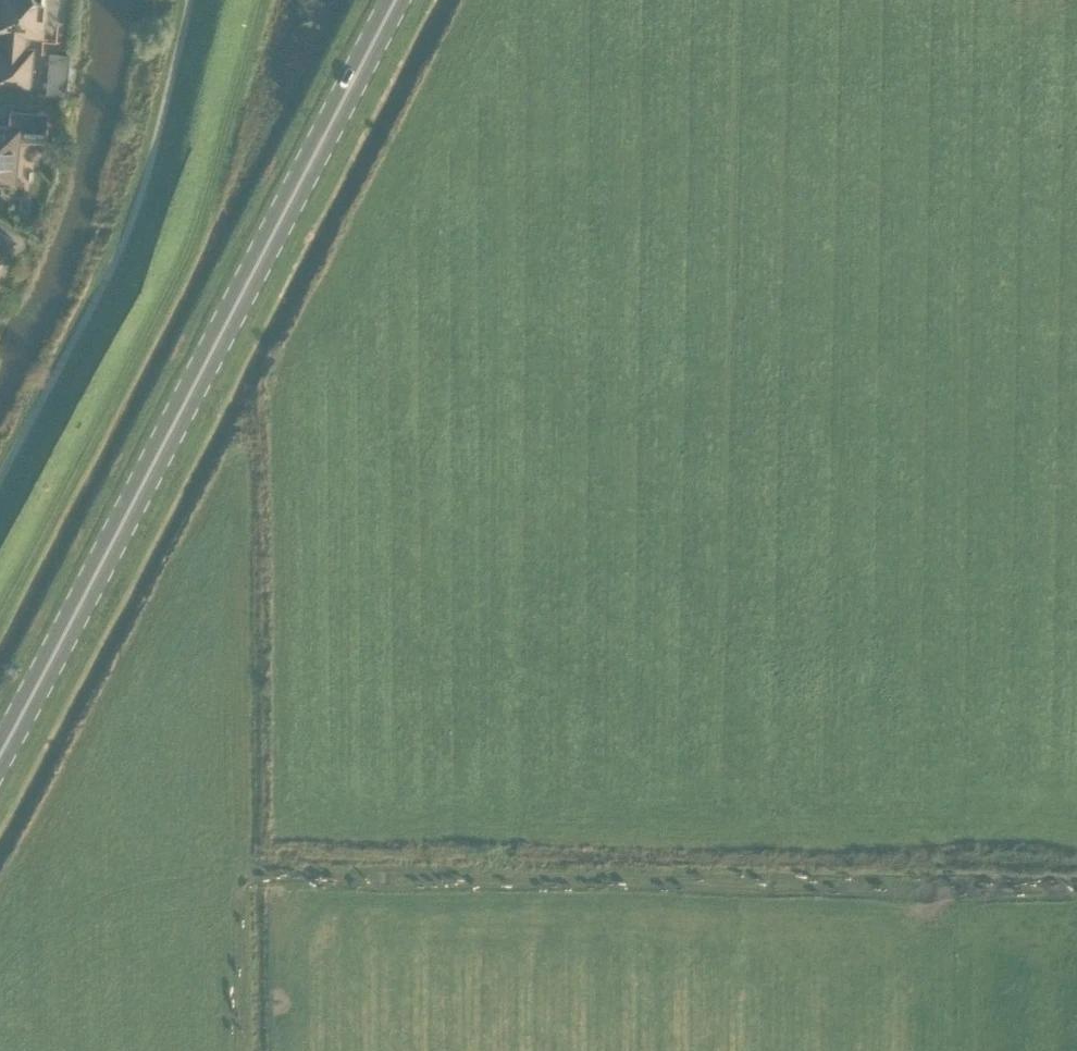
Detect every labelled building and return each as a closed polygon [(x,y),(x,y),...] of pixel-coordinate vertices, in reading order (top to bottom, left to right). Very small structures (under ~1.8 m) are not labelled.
[(5,28),(4,46),(0,45),(0,80),(30,83),(33,48),(25,47),(27,30),(42,32),(43,17),(48,18),(49,0),(0,0),(0,28),(5,28)] [(51,92),(68,93),(69,80),(51,79),(51,92)] [(16,182),(21,137),(47,140),(49,111),(12,108),(11,125),(0,124),(0,181),(16,182)] [(16,240),(0,231),(0,269),(16,240)]
